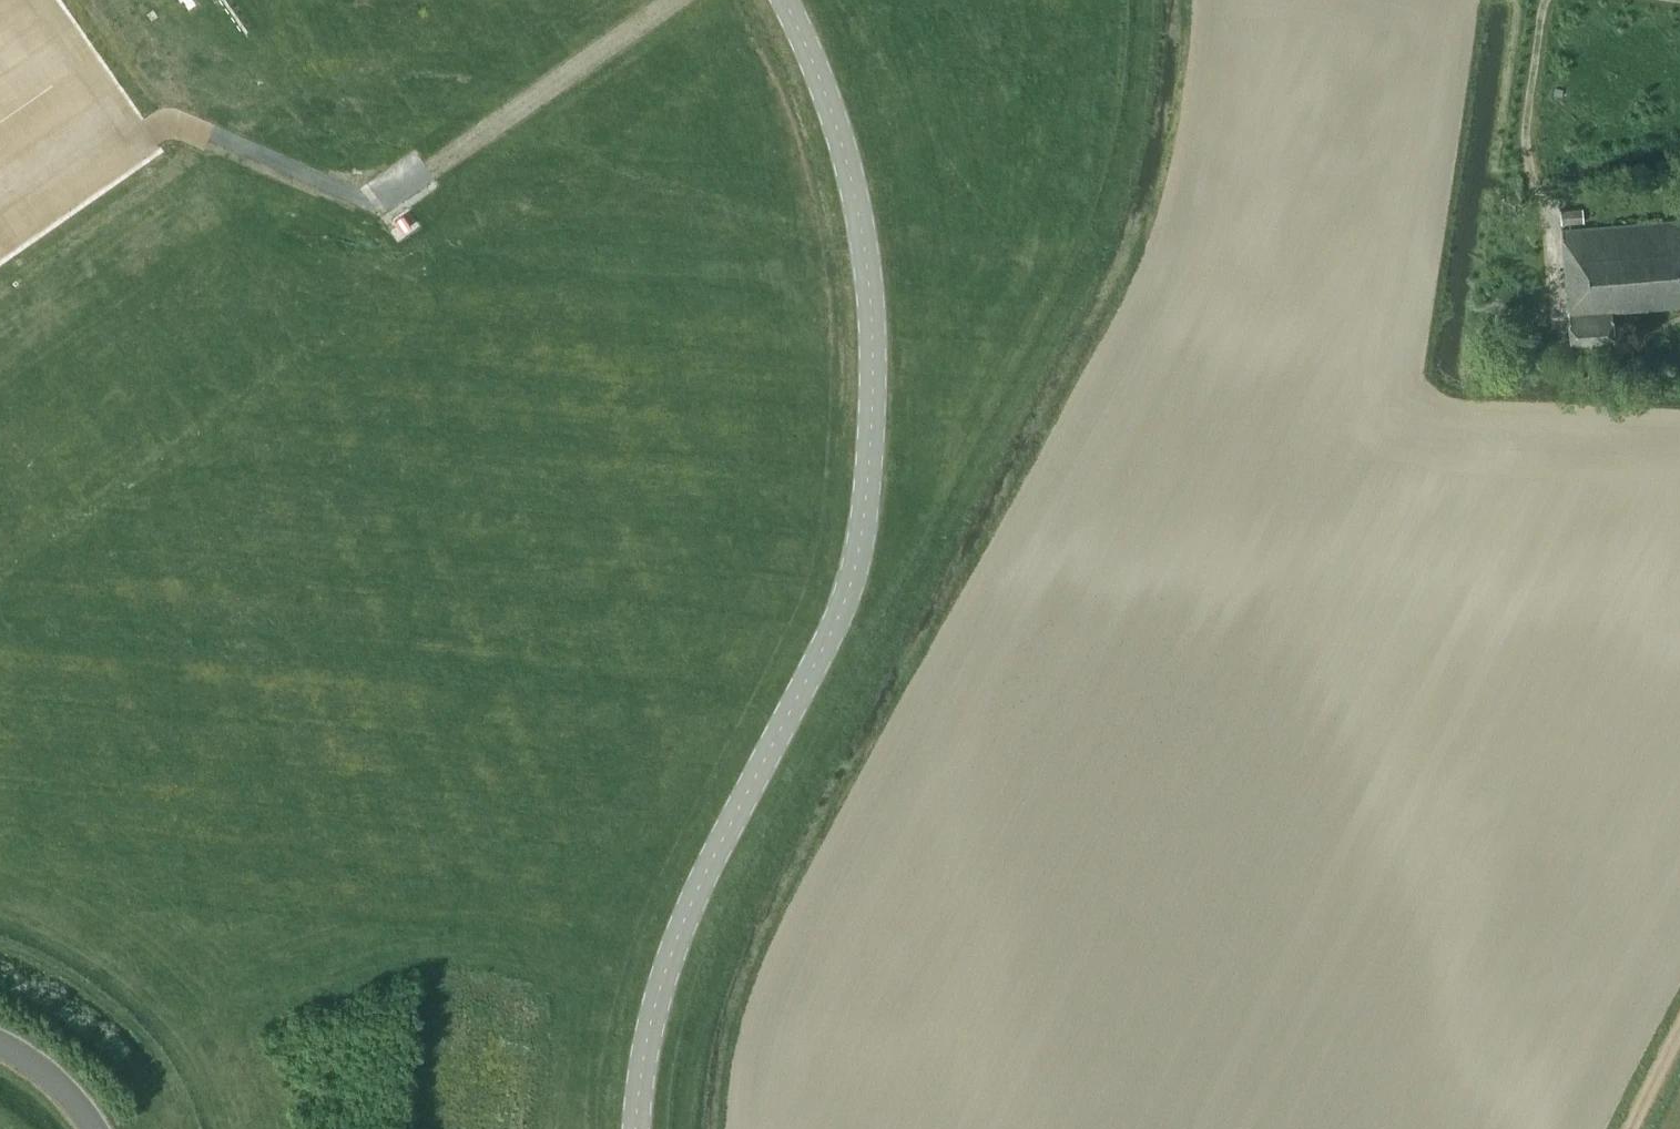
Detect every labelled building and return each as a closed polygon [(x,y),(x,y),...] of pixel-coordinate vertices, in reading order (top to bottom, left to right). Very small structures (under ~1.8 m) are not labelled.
[(1585,221),(1584,207),(1560,209),(1561,223),(1585,221)] [(1611,311),(1679,306),(1679,220),(1562,229),(1571,347),(1614,344),(1611,311)]
